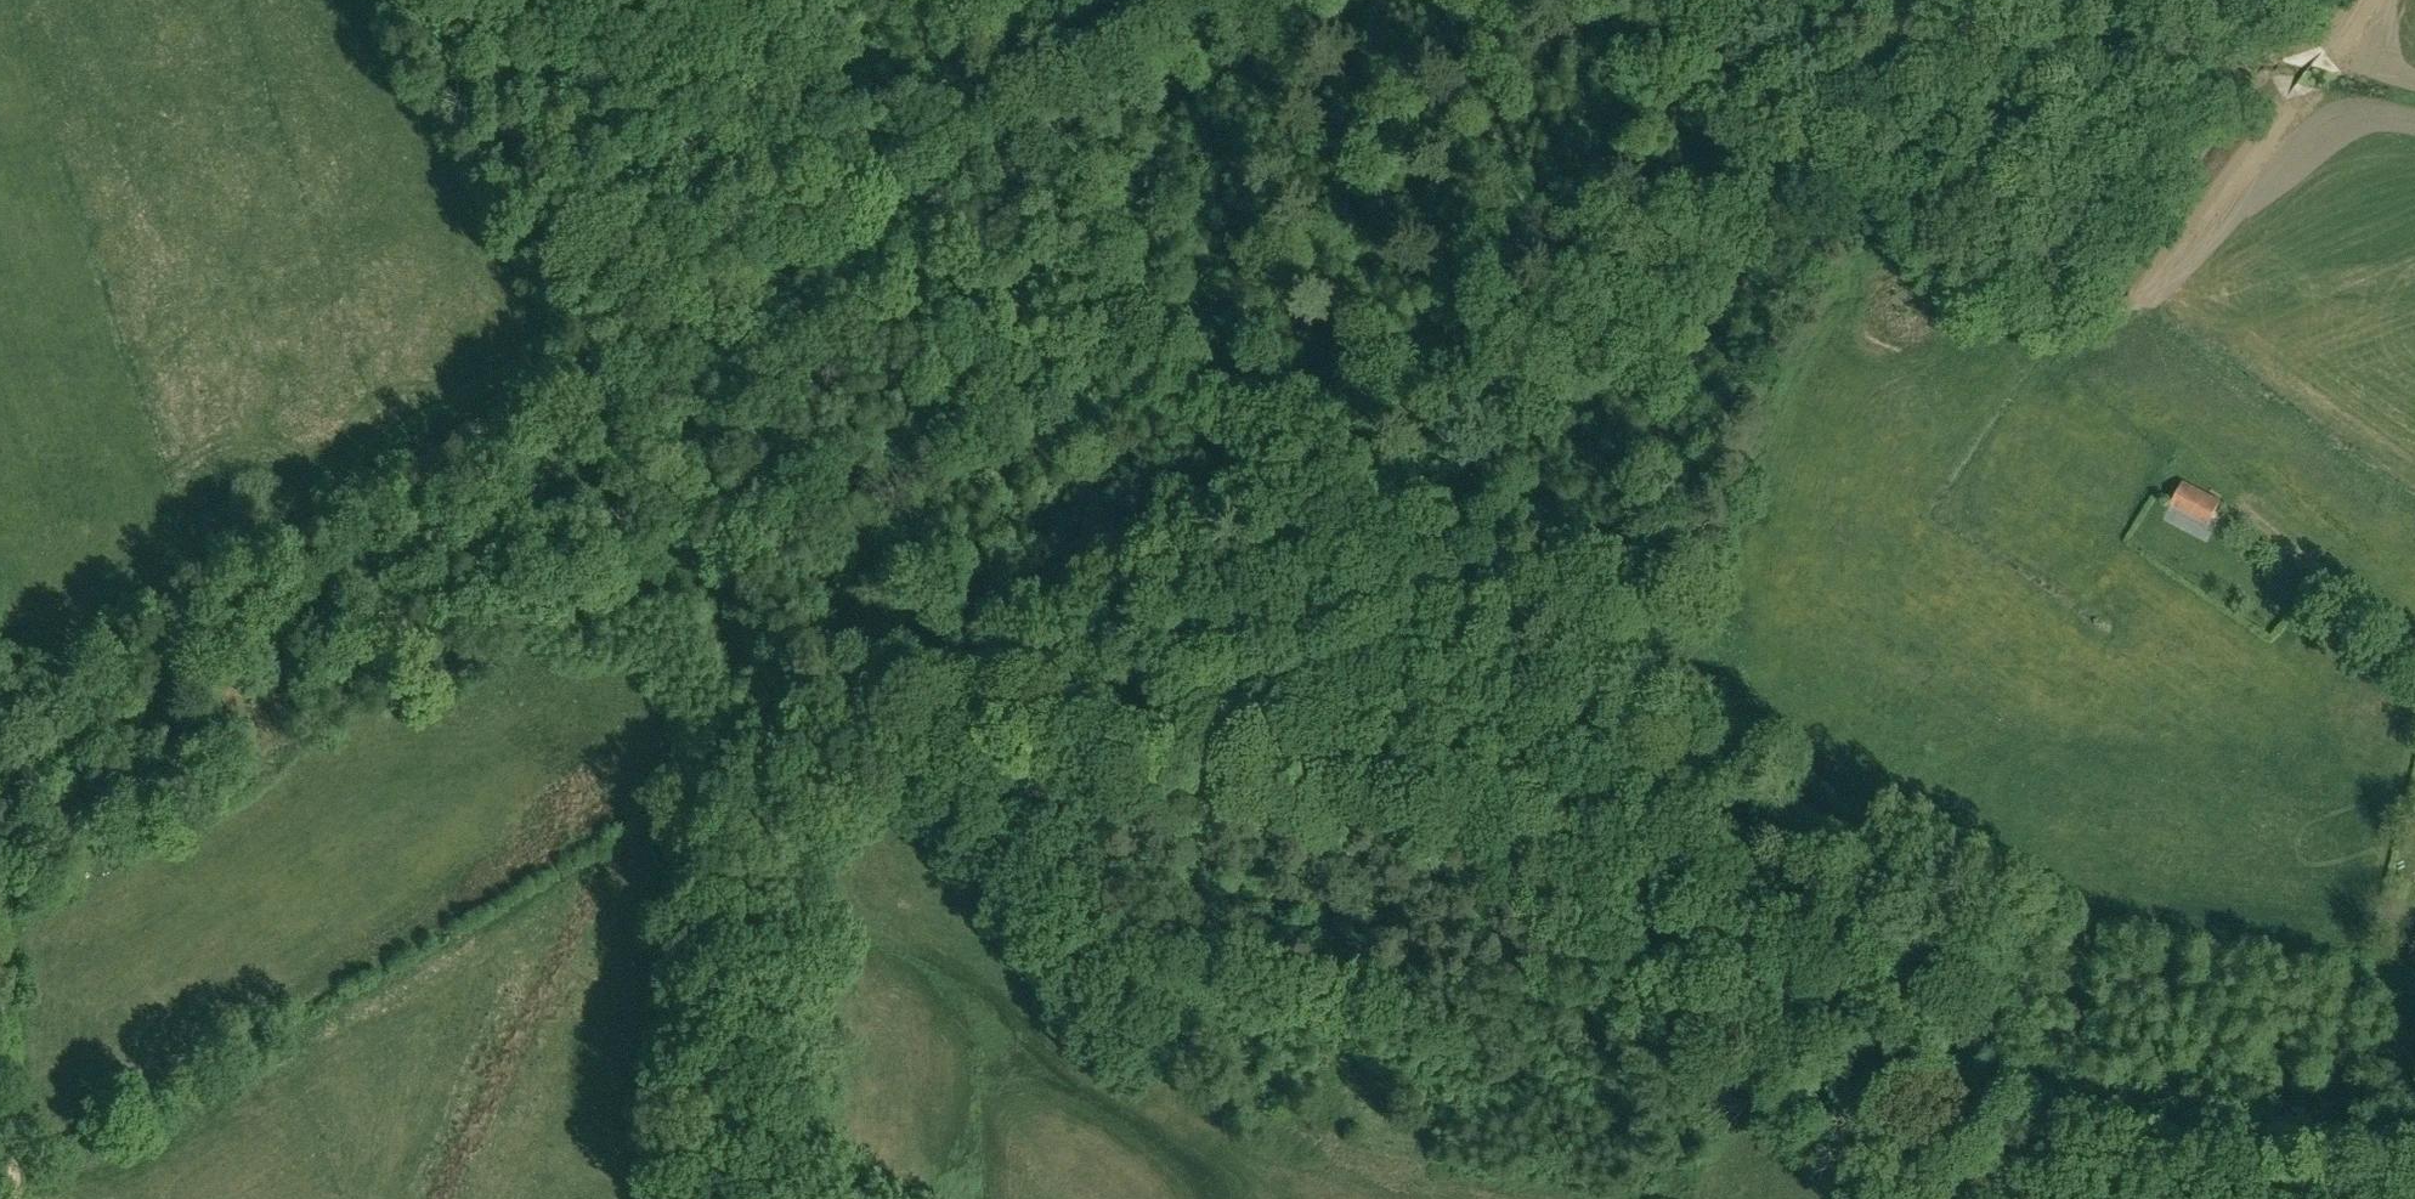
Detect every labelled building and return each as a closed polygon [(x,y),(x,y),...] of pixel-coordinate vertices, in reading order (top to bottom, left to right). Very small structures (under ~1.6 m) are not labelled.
[(2220,503),(2182,484),(2171,506),(2209,525),(2220,503)]
